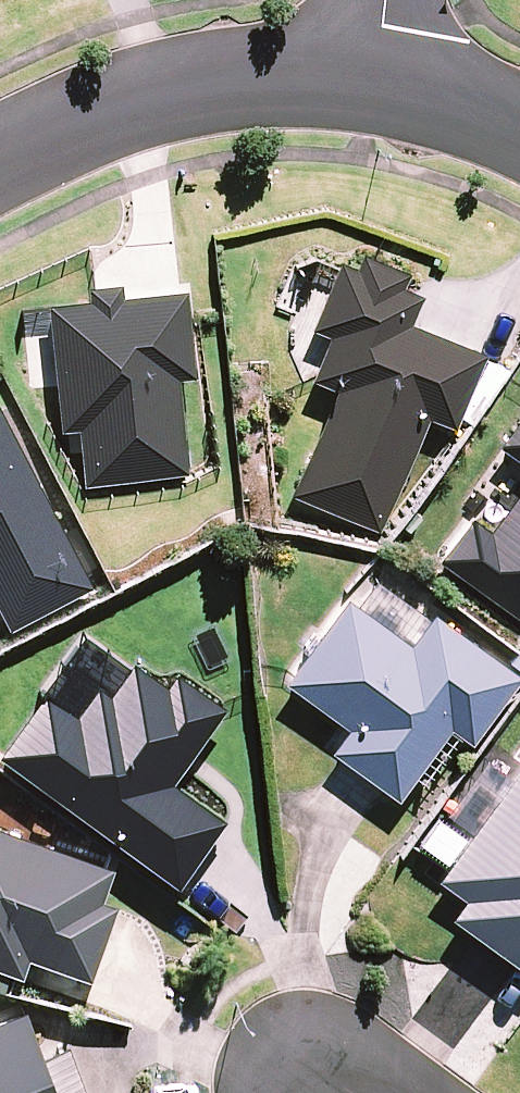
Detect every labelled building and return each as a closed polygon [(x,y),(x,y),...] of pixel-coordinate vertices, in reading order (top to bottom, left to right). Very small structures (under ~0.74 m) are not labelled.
[(291,496),(380,532),(427,418),(456,430),(487,354),(410,323),(421,294),(401,286),(407,270),(361,251),(354,267),(338,260),(311,328),(330,335),(311,380),(335,389),(291,496)] [(496,444),(519,461),(519,411),(496,444)] [(0,413),(0,611),(9,628),(91,584),(0,413)] [(489,528),(471,516),(438,562),(519,620),(519,486),(489,528)] [(345,595),(283,680),(347,727),(330,751),(396,799),(449,726),(471,742),(519,676),(519,674),(432,610),(409,642),(345,595)] [(176,885),(224,821),(171,782),(226,707),(176,671),(166,685),(132,660),(109,692),(96,683),(75,712),(44,690),(0,749),(0,757),(176,885)] [(437,876),(463,895),(449,915),(519,967),(519,763),(437,876)] [(110,866),(0,827),(0,967),(21,974),(27,957),(89,979),(115,905),(99,899),(110,866)] [(23,1010),(0,1019),(0,1092),(84,1092),(66,1043),(38,1053),(23,1010)]
